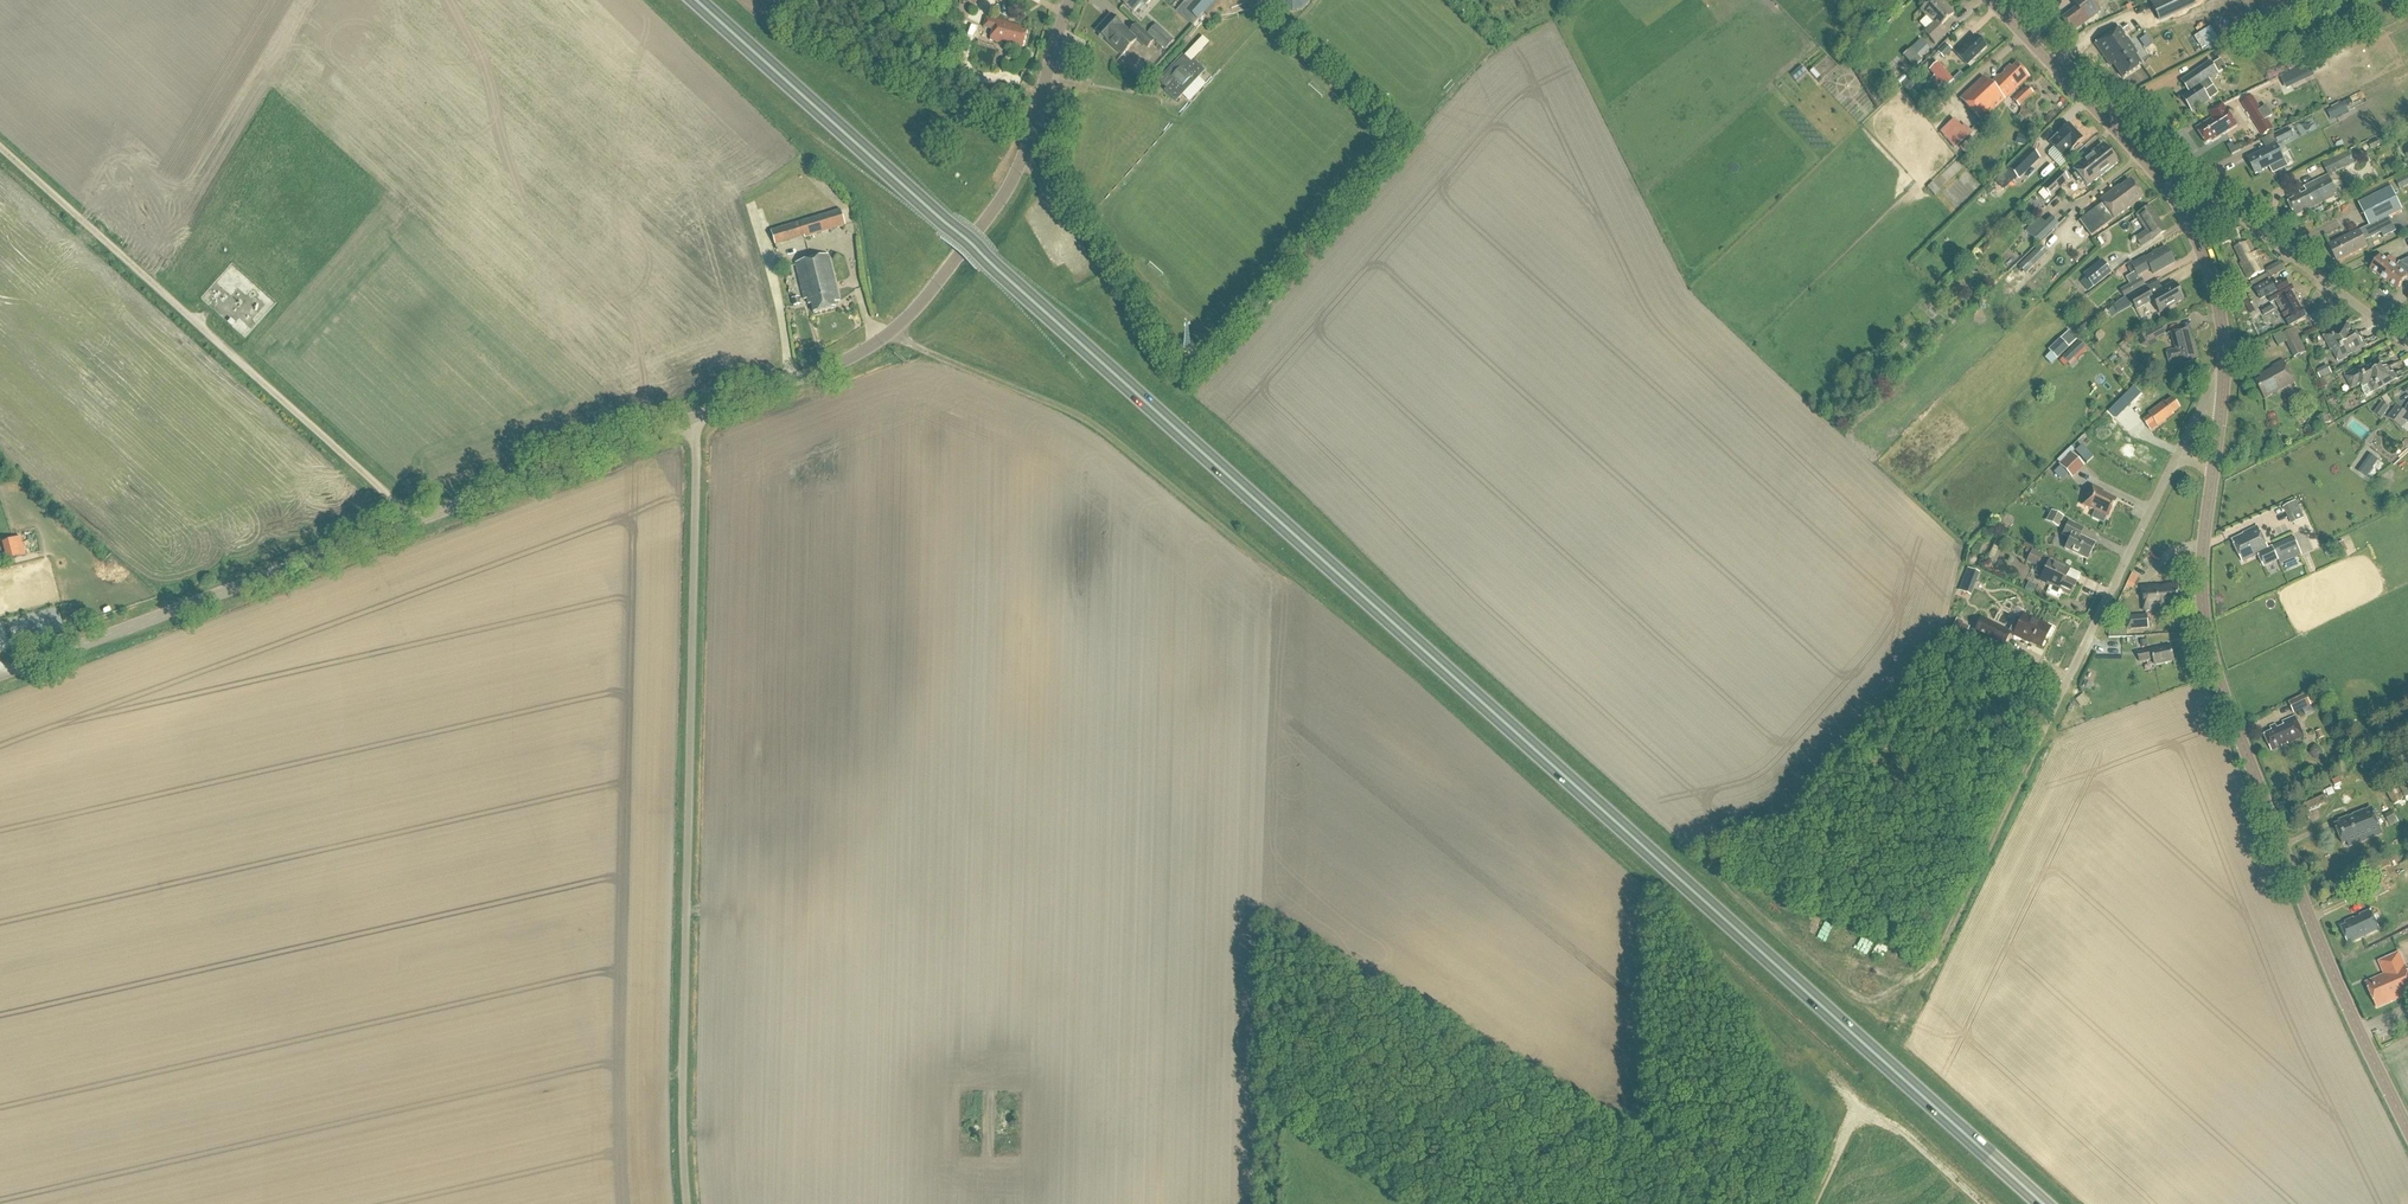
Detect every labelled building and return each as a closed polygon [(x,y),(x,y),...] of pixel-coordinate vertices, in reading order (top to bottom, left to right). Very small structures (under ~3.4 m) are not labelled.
[(1125,7),(1133,14),(1142,4),(1145,7),(1152,0),(1118,0),(1125,7)] [(1181,10),(1175,5),(1171,9),(1177,14),(1176,15),(1191,29),(1215,3),(1212,0),(1196,0),(1186,11),(1182,8),(1181,10)] [(1935,46),(1947,34),(1941,28),(1954,15),(1939,0),(1931,0),(1920,11),(1933,25),(1923,34),(1935,46)] [(2072,33),(2100,12),(2091,0),(2072,0),(2071,1),(2077,9),(2062,20),(2072,33)] [(2150,3),(2158,21),(2194,4),(2195,4),(2193,0),(2157,0),(2150,3)] [(1727,25),(1720,15),(1711,21),(1718,31),(1727,25)] [(1096,33),(1122,56),(1137,40),(1147,49),(1154,42),(1136,26),(1129,33),(1111,16),(1096,33)] [(984,28),(993,30),(990,41),(1022,50),(1027,33),(1020,31),(1021,28),(1007,24),(987,18),(984,28)] [(2177,22),(2164,30),(2172,43),(2185,35),(2177,22)] [(1165,50),(1174,40),(1156,24),(1148,34),(1165,50)] [(2119,28),(2095,45),(2110,67),(2113,66),(2122,79),(2141,66),(2135,56),(2137,55),(2127,40),(2126,40),(2123,36),(2124,36),(2119,28)] [(2145,29),(2135,34),(2144,51),(2153,46),(2145,29)] [(1956,55),(1967,66),(1980,54),(1979,53),(1985,48),(1975,37),(1956,55)] [(1166,89),(1164,92),(1176,103),(1205,72),(1193,61),(1191,63),(1209,44),(1203,39),(1185,58),(1183,55),(1158,81),(1166,89)] [(1929,50),(1924,44),(1917,51),(1918,52),(1916,54),(1921,59),(1923,57),(1922,56),(1929,50)] [(1938,54),(1943,59),(1952,50),(1946,45),(1938,54)] [(1921,62),(1910,51),(1903,57),(1913,69),(1921,62)] [(2210,81),(2219,75),(2211,63),(2183,82),(2190,94),(2183,99),(2193,113),(2211,101),(2210,101),(2219,95),(2214,87),(2210,81)] [(1998,77),(1990,85),(1983,77),(1959,100),(1981,123),(2029,77),(2016,64),(2012,69),(2010,67),(2004,72),(2006,75),(2001,79),(1998,77)] [(1931,81),(1938,88),(1942,85),(1945,89),(1953,82),(1937,65),(1929,72),(1934,77),(1931,81)] [(2280,78),(2284,88),(2312,75),(2308,65),(2280,78)] [(2013,102),(2019,109),(2033,95),(2027,89),(2013,102)] [(2241,104),(2262,136),(2273,129),(2253,97),(2241,104)] [(2351,100),(2327,112),(2332,122),(2349,113),(2347,108),(2353,105),(2351,100)] [(2209,113),(2213,119),(2196,130),(2207,145),(2213,140),(2214,142),(2238,125),(2226,109),(2222,104),(2209,113)] [(1972,135),(1965,127),(1962,130),(1954,121),(1940,134),(1955,150),(1972,135)] [(2049,144),(2063,159),(2071,150),(2072,150),(2082,140),(2068,125),(2057,136),(2058,136),(2049,144)] [(2274,137),(2277,144),(2292,137),(2289,130),(2274,137)] [(2024,146),(2027,138),(2019,136),(2017,144),(2024,146)] [(2248,160),(2256,176),(2270,168),(2274,175),(2288,168),(2277,145),(2248,160)] [(2073,169),(2087,188),(2117,164),(2102,146),(2073,169)] [(2038,163),(2028,152),(2021,159),(2008,172),(2018,182),(2038,163)] [(2322,164),(2328,176),(2353,163),(2347,153),(2334,159),(2333,158),(2322,164)] [(2062,173),(2043,191),(2052,199),(2070,182),(2062,173)] [(2339,196),(2329,177),(2320,181),(2321,183),(2317,185),(2316,183),(2316,184),(2306,189),(2308,194),(2302,197),(2300,194),(2294,197),(2295,200),(2289,203),(2296,217),(2325,203),(2339,196)] [(2100,202),(2101,204),(2077,221),(2089,237),(2113,219),(2114,221),(2143,199),(2129,181),(2119,189),(2118,188),(2100,202)] [(2402,192),(2407,188),(2407,181),(2399,186),(2402,192)] [(2360,232),(2330,247),(2338,263),(2368,248),(2365,242),(2382,234),(2384,238),(2396,232),(2389,218),(2403,212),(2392,189),(2360,205),(2370,227),(2360,232)] [(2136,240),(2141,248),(2152,241),(2152,242),(2166,233),(2150,208),(2136,217),(2147,233),(2136,240)] [(805,239),(846,227),(841,211),(771,232),(775,246),(804,237),(805,239)] [(2026,233),(2039,246),(2059,227),(2052,219),(2045,226),(2039,220),(2026,233)] [(2241,264),(2249,280),(2264,272),(2249,242),(2235,249),(2243,263),(2241,264)] [(2025,274),(2046,254),(2040,247),(2019,268),(2025,274)] [(2131,266),(2137,277),(2150,270),(2153,275),(2174,264),(2165,248),(2145,260),(2144,258),(2131,266)] [(2370,271),(2384,281),(2398,262),(2390,257),(2387,261),(2381,256),(2370,271)] [(795,265),(804,302),(806,301),(808,307),(810,307),(812,316),(835,310),(833,304),(839,303),(828,257),(795,265)] [(2082,274),(2092,287),(2111,272),(2101,259),(2082,274)] [(2398,262),(2384,281),(2397,292),(2407,277),(2407,259),(2399,263),(2398,262)] [(2271,277),(2284,270),(2281,263),(2268,270),(2271,277)] [(2119,289),(2123,296),(2145,284),(2141,277),(2119,289)] [(2269,296),(2270,298),(2269,299),(2271,304),(2275,301),(2279,309),(2283,307),(2286,312),(2282,314),(2289,327),(2306,318),(2285,280),(2278,285),(2278,284),(2275,285),(2276,287),(2274,288),(2271,282),(2255,291),(2261,301),(2269,296)] [(1945,289),(1952,293),(1956,286),(1949,282),(1945,289)] [(2152,302),(2159,314),(2183,301),(2178,292),(2180,291),(2176,284),(2174,285),(2173,284),(2150,297),(2146,289),(2129,299),(2136,311),(2152,302)] [(2113,305),(2118,314),(2131,307),(2125,297),(2118,302),(2113,305)] [(798,306),(797,298),(789,300),(791,308),(798,306)] [(2247,310),(2252,307),(2249,301),(2243,304),(2247,310)] [(2335,315),(2331,306),(2313,316),(2317,325),(2335,315)] [(249,335),(256,328),(243,316),(236,324),(249,335)] [(2085,323),(2075,332),(2079,336),(2089,327),(2085,323)] [(2331,351),(2358,336),(2357,336),(2353,338),(2346,326),(2324,338),(2331,351)] [(2141,349),(2147,350),(2154,347),(2153,342),(2163,336),(2159,329),(2136,340),(2141,349)] [(2176,362),(2177,366),(2198,361),(2194,342),(2190,343),(2187,329),(2171,333),(2175,349),(2165,351),(2168,364),(2176,362)] [(2282,334),(2293,358),(2305,353),(2294,329),(2282,334)] [(2045,351),(2054,361),(2075,341),(2066,332),(2045,351)] [(2332,351),(2339,363),(2364,349),(2358,336),(2331,351),(2332,351)] [(2067,356),(2074,364),(2092,349),(2085,341),(2067,356)] [(2363,389),(2369,386),(2366,381),(2388,370),(2388,369),(2383,372),(2376,358),(2342,376),(2349,389),(2357,384),(2358,386),(2361,385),(2363,389)] [(2284,362),(2273,368),(2274,370),(2261,377),(2263,379),(2257,383),(2265,399),(2295,383),(2284,362)] [(2395,382),(2388,370),(2366,381),(2369,386),(2363,389),(2362,391),(2365,396),(2367,397),(2373,394),(2395,382)] [(2330,387),(2326,380),(2321,383),(2324,390),(2330,387)] [(2134,388),(2122,399),(2128,406),(2140,394),(2134,388)] [(2172,399),(2165,404),(2164,403),(2148,415),(2149,416),(2142,422),(2147,428),(2154,423),(2157,427),(2173,415),(2172,414),(2179,409),(2172,399)] [(2375,414),(2383,419),(2391,409),(2384,403),(2375,414)] [(2405,414),(2397,408),(2389,419),(2402,429),(2406,424),(2407,425),(2407,410),(2405,414)] [(2325,414),(2317,417),(2320,427),(2329,423),(2325,414)] [(2070,454),(2058,467),(2072,480),(2084,467),(2070,454)] [(2371,456),(2366,463),(2373,468),(2378,461),(2371,456)] [(2092,519),(2103,524),(2106,518),(2107,518),(2116,501),(2101,494),(2103,492),(2091,487),(2082,506),(2095,512),(2092,519)] [(2282,508),(2288,519),(2301,512),(2296,501),(2282,508)] [(2048,521),(2060,527),(2066,517),(2054,511),(2048,521)] [(2070,540),(2065,550),(2087,561),(2095,545),(2079,537),(2083,530),(2068,523),(2062,536),(2070,540)] [(2244,535),(2233,541),(2244,564),(2259,556),(2265,568),(2278,562),(2280,566),(2302,556),(2295,538),(2268,550),(2258,528),(2244,535)] [(10,557),(29,552),(24,534),(5,539),(10,557)] [(2026,563),(2037,569),(2043,557),(2032,552),(2026,563)] [(2070,597),(2076,584),(2066,579),(2069,571),(2049,561),(2039,582),(2049,587),(2046,594),(2058,600),(2062,593),(2070,597)] [(2142,588),(2144,612),(2159,610),(2159,607),(2180,606),(2178,585),(2142,588)] [(2016,619),(2009,633),(2010,633),(2014,635),(2014,636),(2026,642),(2026,641),(2041,648),(2050,629),(2024,616),(2021,621),(2016,619)] [(2148,616),(2127,618),(2128,631),(2149,629),(2148,616)] [(2010,633),(2009,633),(1981,619),(1973,636),(2002,650),(2010,633)] [(1957,621),(1951,632),(1961,637),(1966,627),(1962,625),(1963,624),(1957,621)] [(2140,663),(2154,660),(2156,667),(2175,662),(2172,647),(2158,650),(2158,649),(2138,653),(2140,663)] [(2128,659),(2121,662),(2125,672),(2132,669),(2128,659)] [(2306,694),(2287,703),(2293,714),(2311,705),(2311,704),(2315,702),(2311,695),(2307,697),(2306,694)] [(2275,724),(2269,727),(2272,733),(2265,736),(2272,752),(2305,738),(2295,716),(2281,722),(2283,726),(2277,729),(2275,724)] [(2387,794),(2394,806),(2407,798),(2407,788),(2405,783),(2387,794)] [(2335,826),(2343,845),(2348,843),(2350,848),(2382,835),(2372,809),(2368,810),(2369,812),(2366,813),(2366,811),(2353,816),(2354,818),(2350,820),(2349,818),(2340,822),(2341,824),(2335,826)] [(2398,824),(2393,813),(2385,816),(2385,817),(2385,816),(2390,827),(2398,824)] [(2390,867),(2387,861),(2376,866),(2379,872),(2390,867)] [(2387,876),(2394,892),(2407,886),(2407,867),(2387,876)] [(2381,882),(2368,888),(2355,894),(2361,907),(2374,901),(2387,895),(2381,882)] [(2355,922),(2354,919),(2346,923),(2347,925),(2342,928),(2349,944),(2380,930),(2371,911),(2360,916),(2362,919),(2355,922)] [(2377,1009),(2407,995),(2407,973),(2400,953),(2379,962),(2385,975),(2366,984),(2377,1009)]
